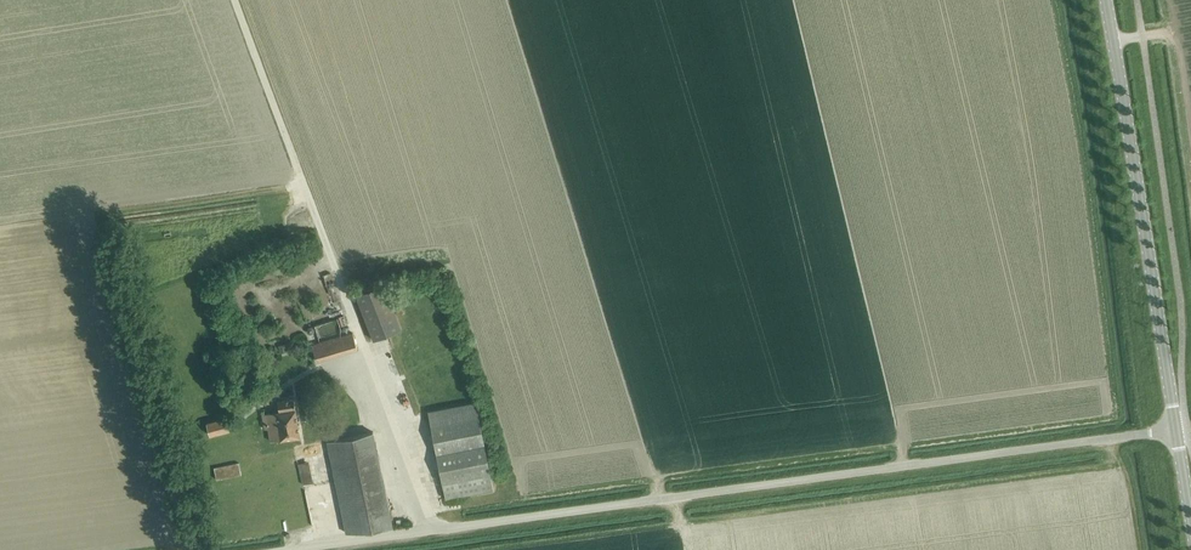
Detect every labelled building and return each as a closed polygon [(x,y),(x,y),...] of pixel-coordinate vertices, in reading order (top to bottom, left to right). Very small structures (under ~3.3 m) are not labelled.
[(383,284),(356,295),(373,339),(401,329),(395,315),(388,296),(383,284)] [(344,314),(339,316),(342,325),(347,323),(344,314)] [(312,344),(317,360),(357,348),(352,332),(312,344)] [(287,343),(278,345),(280,352),(289,350),(287,343)] [(279,411),(262,414),(264,428),(268,427),(270,440),(299,435),(293,398),(277,401),(279,411)] [(437,454),(484,444),(475,401),(428,410),(445,498),(493,489),(490,473),(442,483),(437,454)] [(226,418),(207,422),(210,433),(229,429),(226,418)] [(327,442),(346,532),(393,526),(373,432),(327,442)] [(490,473),(484,444),(437,454),(442,483),(490,473)] [(313,453),(302,455),(306,476),(317,474),(313,453)] [(239,463),(215,468),(217,479),(242,473),(239,463)] [(313,496),(319,494),(316,481),(309,483),(313,496)]
